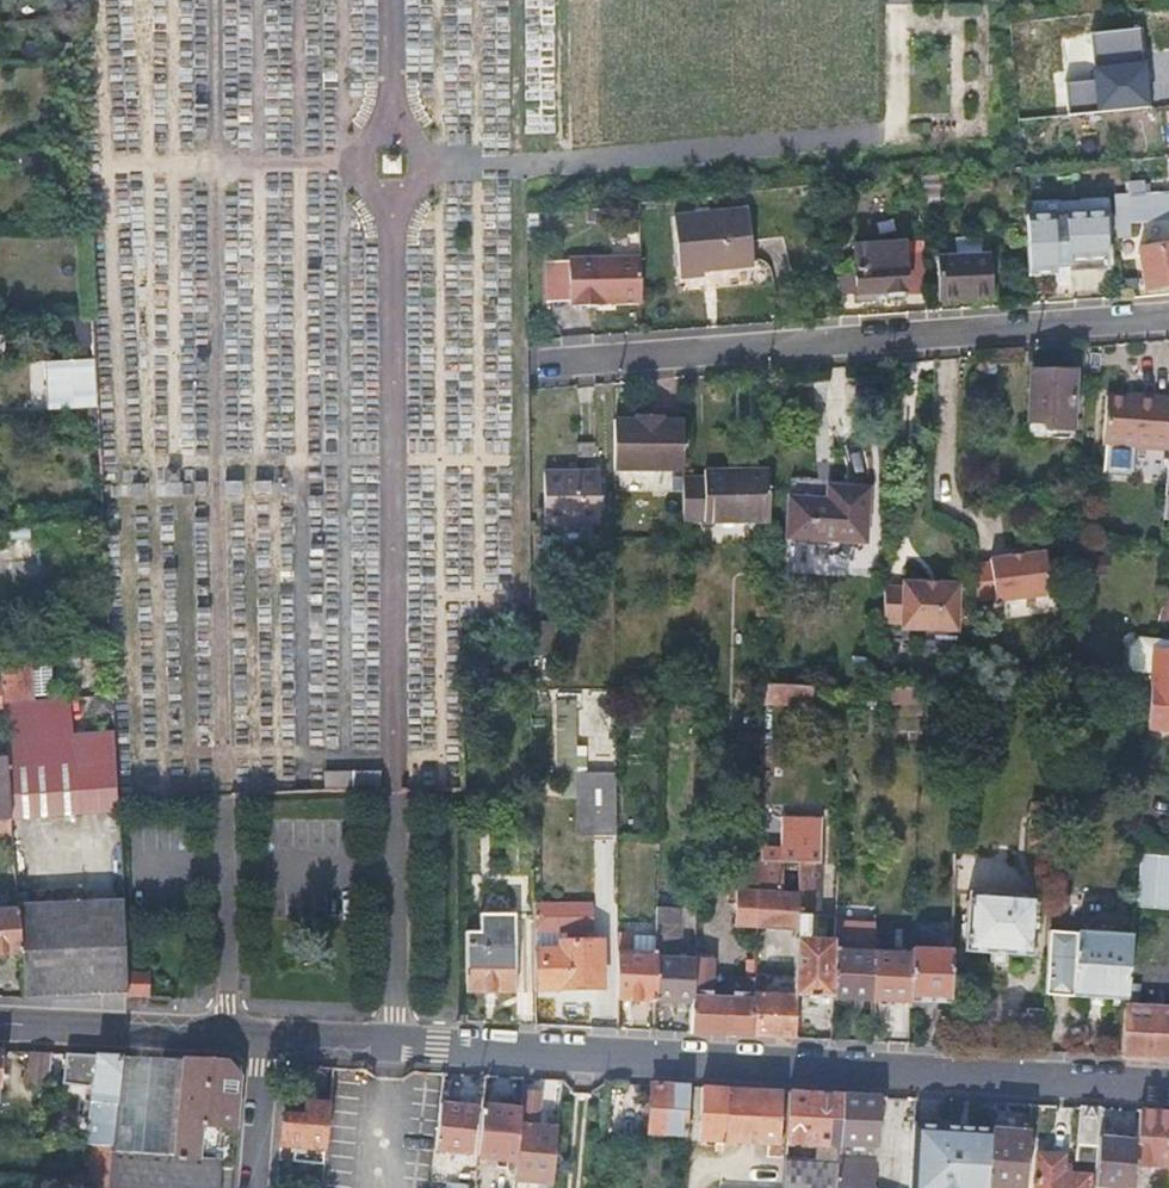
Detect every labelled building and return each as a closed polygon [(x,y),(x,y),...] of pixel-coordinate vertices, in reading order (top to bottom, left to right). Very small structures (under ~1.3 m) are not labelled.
[(1141,29),(1093,33),(1097,78),(1065,81),(1068,115),(1148,107),(1141,29)] [(939,177),(922,179),(923,214),(939,213),(939,177)] [(1132,197),(1132,223),(1168,220),(1168,194),(1132,197)] [(747,204),(729,205),(730,217),(748,216),(747,204)] [(1130,206),(1117,207),(1118,240),(1133,238),(1130,206)] [(605,209),(585,210),(586,227),(607,225),(605,209)] [(1026,217),(1029,275),(1054,274),(1054,269),(1070,268),(1070,263),(1107,261),(1105,213),(1065,215),(1065,219),(1054,219),(1053,216),(1026,217)] [(730,217),(676,223),(682,284),(706,282),(706,277),(753,272),(748,216),(730,217)] [(1167,244),(1138,247),(1143,289),(1168,285),(1168,244),(1167,244)] [(924,248),(904,249),(904,258),(925,258),(924,248)] [(906,297),(926,296),(925,258),(904,258),(904,249),(855,251),(856,298),(869,298),(869,304),(902,304),(902,294),(906,294),(906,297)] [(604,300),(641,300),(640,256),(569,256),(569,260),(569,297),(569,300),(570,300),(570,303),(604,303),(604,300)] [(936,260),(938,302),(991,298),(988,256),(936,260)] [(569,297),(569,260),(546,259),(547,297),(569,297)] [(92,362),(90,317),(77,318),(78,344),(74,347),(74,362),(92,362)] [(47,414),(95,412),(92,362),(74,362),(45,363),(47,414)] [(1030,373),(1014,371),(1012,424),(1047,426),(1048,432),(1069,432),(1071,371),(1031,369),(1030,373)] [(1168,451),(1168,445),(1168,399),(1138,395),(1137,400),(1108,398),(1101,473),(1130,476),(1131,471),(1133,471),(1136,448),(1168,451)] [(634,424),(610,424),(611,475),(682,474),(681,424),(662,423),(661,420),(635,420),(634,424)] [(595,438),(541,439),(542,490),(596,490),(595,438)] [(767,474),(705,475),(705,479),(705,529),(768,528),(767,474)] [(705,479),(682,479),(682,529),(705,529),(705,479)] [(846,545),(846,487),(790,484),(786,543),(846,545)] [(872,489),(846,487),(846,545),(867,546),(872,489)] [(1002,549),(985,549),(984,578),(1000,579),(1003,584),(1058,585),(1059,548),(1002,546),(1002,549)] [(13,552),(11,573),(33,576),(35,555),(13,552)] [(907,563),(890,563),(889,584),(907,586),(908,592),(962,593),(962,558),(909,557),(907,563)] [(548,627),(532,627),(532,657),(548,657),(548,627)] [(1132,674),(1151,675),(1153,652),(1154,642),(1139,640),(1129,648),(1127,668),(1132,674)] [(1168,654),(1168,642),(1154,642),(1153,652),(1168,654)] [(1151,683),(1147,729),(1168,732),(1168,654),(1153,652),(1151,675),(1151,683)] [(116,803),(112,733),(70,735),(68,699),(32,700),(28,660),(0,664),(0,679),(0,685),(2,712),(6,757),(11,822),(116,814),(116,803)] [(814,688),(769,687),(768,707),(815,708),(814,688)] [(552,775),(572,774),(572,765),(572,692),(552,691),(552,775)] [(887,691),(886,703),(926,704),(927,692),(887,691)] [(11,822),(6,757),(0,758),(0,823),(11,822)] [(584,765),(572,765),(572,774),(575,775),(584,775),(584,765)] [(326,796),(381,793),(380,772),(326,775),(326,796)] [(584,775),(575,775),(575,834),(614,834),(614,775),(584,775)] [(798,865),(796,931),(794,986),(793,998),(831,999),(834,952),(834,943),(835,925),(835,919),(818,919),(822,821),(782,819),(781,850),(760,849),(760,860),(759,863),(778,864),(798,865)] [(11,822),(0,823),(0,837),(11,835),(11,822)] [(760,849),(760,843),(729,842),(728,859),(760,860),(760,849)] [(728,859),(698,857),(696,887),(734,888),(758,889),(759,863),(760,860),(728,859)] [(1132,910),(1168,912),(1168,860),(1136,858),(1132,910)] [(796,931),(798,865),(778,864),(777,889),(758,889),(756,929),(796,931)] [(758,889),(734,888),(732,928),(756,929),(758,889)] [(967,898),(954,896),(953,901),(952,936),(965,937),(964,953),(1032,958),(1035,900),(969,895),(967,898)] [(911,951),(911,956),(908,1002),(950,1004),(952,936),(953,901),(939,900),(937,934),(944,939),(944,953),(911,951)] [(125,975),(121,905),(16,907),(16,910),(19,956),(22,999),(126,997),(125,975)] [(587,908),(554,909),(554,928),(557,927),(588,927),(587,908)] [(679,910),(655,908),(653,954),(651,1002),(689,1003),(693,962),(675,961),(679,910)] [(558,951),(558,943),(557,927),(554,928),(554,909),(531,909),(532,952),(558,951)] [(19,956),(16,910),(0,910),(0,957),(19,956)] [(477,929),(463,931),(465,990),(513,990),(513,912),(478,913),(477,929)] [(834,943),(834,952),(831,999),(870,1001),(872,954),(874,927),(835,925),(834,943)] [(1129,939),(1050,935),(1045,998),(1124,1003),(1125,987),(1129,939)] [(558,951),(532,952),(533,990),(600,988),(599,942),(558,943),(558,951)] [(653,954),(614,952),(614,1000),(651,1002),(653,954)] [(911,956),(872,954),(870,1001),(908,1002),(911,956)] [(692,956),(693,962),(689,1003),(688,1033),(750,1037),(752,1001),(725,999),(726,958),(692,956)] [(126,997),(128,997),(175,996),(175,976),(125,975),(126,997)] [(792,1040),(793,998),(794,986),(778,985),(777,997),(752,996),(752,1001),(750,1037),(792,1040)] [(1124,1003),(1119,1060),(1168,1062),(1168,1013),(1136,1012),(1136,987),(1125,987),(1124,1003)] [(26,1092),(46,1094),(51,1055),(30,1053),(26,1092)] [(78,1146),(94,1147),(113,1148),(121,1059),(66,1056),(64,1085),(91,1086),(87,1136),(78,1136),(78,1146)] [(236,1076),(225,1062),(203,1061),(202,1058),(183,1058),(183,1062),(175,1157),(113,1153),(109,1187),(229,1187),(236,1076)] [(175,1157),(183,1062),(121,1059),(113,1148),(113,1153),(175,1157)] [(690,1089),(654,1087),(651,1133),(687,1136),(690,1089)] [(723,1145),(726,1091),(702,1089),(699,1144),(723,1145)] [(521,1090),(518,1114),(513,1170),(511,1185),(551,1187),(557,1128),(533,1126),(537,1091),(521,1090)] [(779,1161),(784,1094),(726,1091),(723,1145),(723,1151),(729,1151),(728,1144),(767,1148),(767,1160),(779,1161)] [(836,1166),(836,1163),(840,1097),(790,1094),(787,1145),(803,1146),(803,1165),(836,1166)] [(881,1105),(881,1100),(840,1097),(836,1163),(842,1162),(877,1164),(880,1113),(882,1112),(882,1107),(881,1105)] [(295,1120),(283,1118),(280,1146),(295,1147),(294,1161),(323,1164),(329,1104),(306,1102),(306,1111),(296,1110),(295,1120)] [(477,1109),(441,1105),(435,1153),(471,1156),(477,1109)] [(518,1114),(482,1110),(476,1157),(496,1159),(496,1169),(513,1170),(518,1114)] [(1077,1169),(1093,1171),(1096,1139),(1098,1111),(1078,1110),(1074,1161),(1077,1169)] [(1132,1169),(1159,1171),(1159,1183),(1154,1184),(1153,1187),(1168,1187),(1168,1183),(1168,1169),(1168,1114),(1138,1113),(1135,1141),(1132,1169)] [(989,1133),(912,1128),(907,1187),(985,1187),(989,1133)] [(989,1133),(985,1187),(1023,1187),(1027,1135),(989,1133)] [(1092,1187),(1131,1187),(1132,1169),(1135,1141),(1096,1139),(1093,1171),(1092,1187)] [(113,1153),(113,1148),(94,1147),(90,1187),(109,1187),(113,1153)] [(1036,1156),(1033,1187),(1086,1187),(1087,1178),(1060,1177),(1061,1158),(1036,1156)] [(784,1187),(835,1187),(836,1166),(803,1165),(785,1164),(784,1187)]
